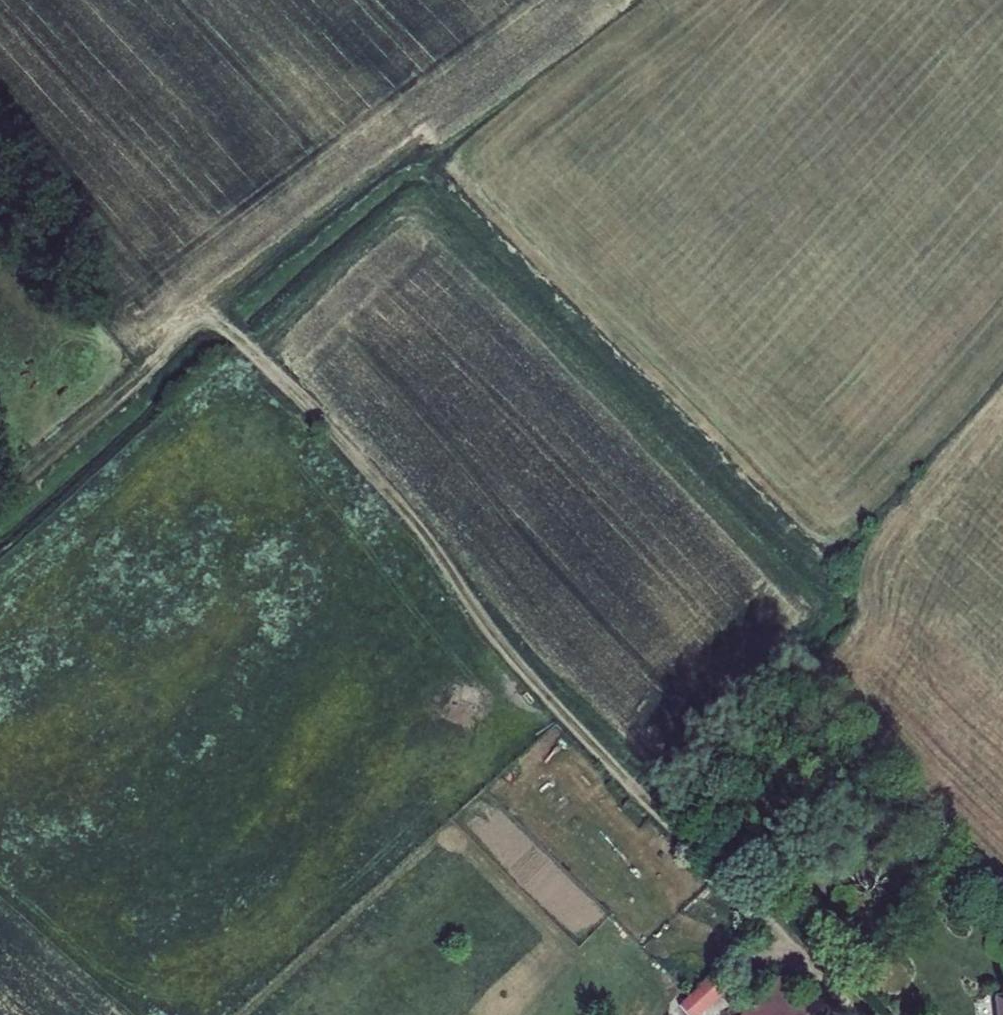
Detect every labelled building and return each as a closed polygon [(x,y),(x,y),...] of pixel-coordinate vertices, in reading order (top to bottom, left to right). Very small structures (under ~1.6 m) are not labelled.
[(989,971),(974,1009),(1000,1014),(1002,1014),(1002,975),(989,971)] [(725,990),(710,973),(677,1004),(687,1014),(698,1014),(725,990)]
